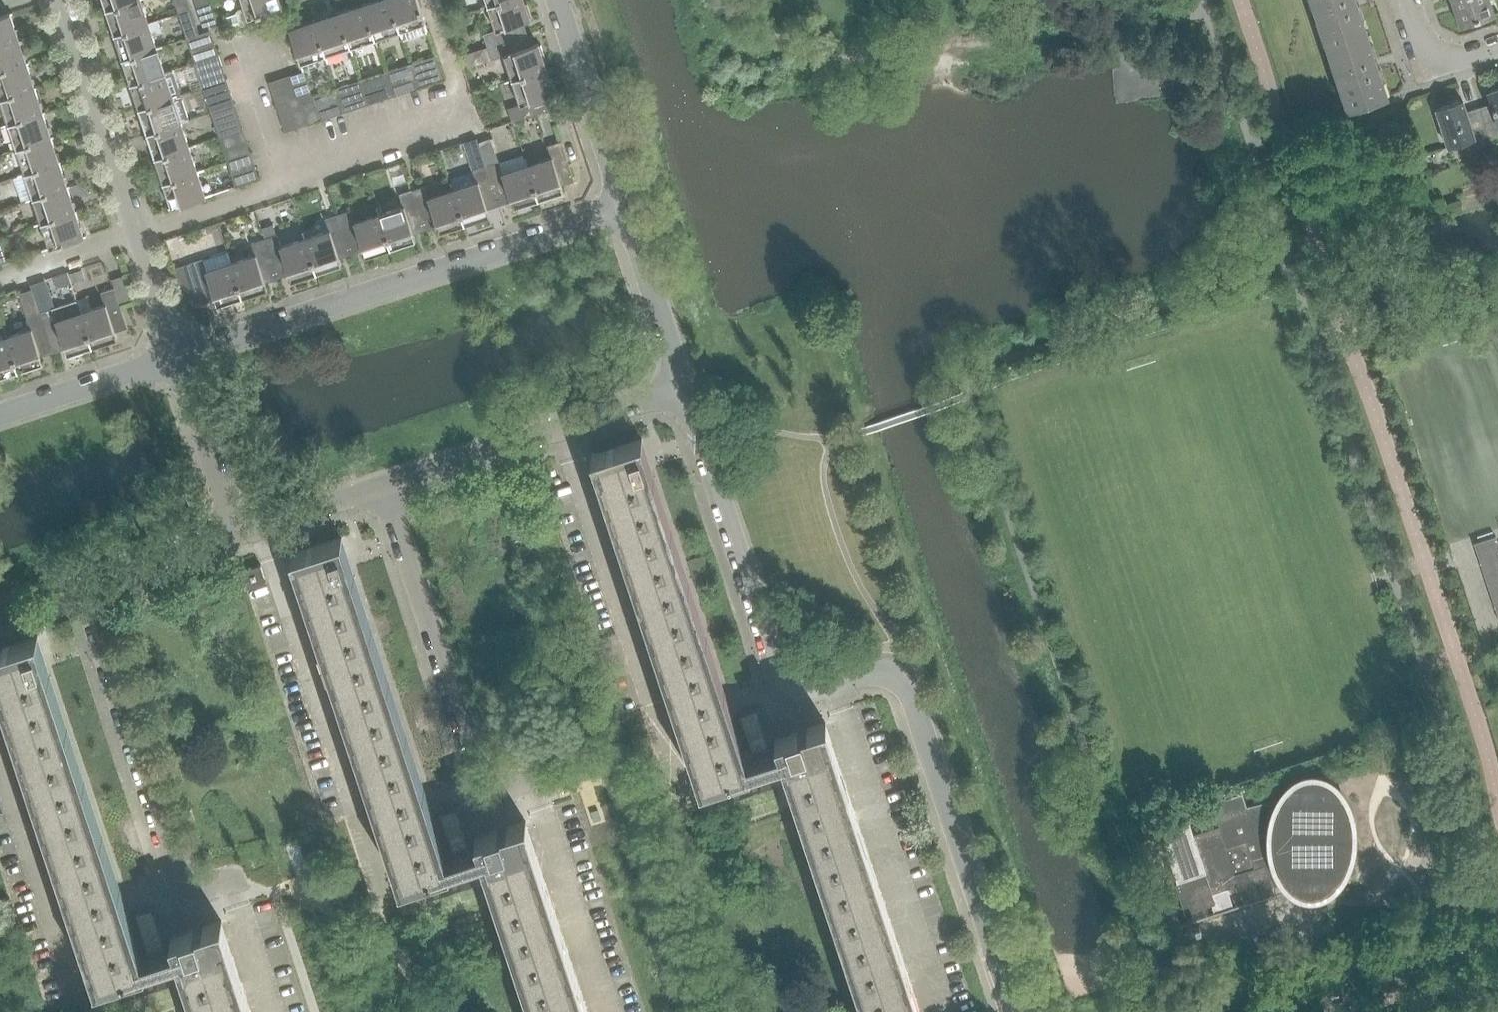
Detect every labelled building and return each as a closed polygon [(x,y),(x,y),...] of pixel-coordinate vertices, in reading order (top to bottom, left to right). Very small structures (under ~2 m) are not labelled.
[(135,0),(98,0),(101,11),(135,0)] [(138,0),(135,0),(101,11),(110,36),(146,24),(138,0)] [(176,14),(189,9),(186,0),(172,0),(176,14)] [(281,0),(239,0),(245,19),(283,6),(281,0)] [(388,0),(370,0),(362,3),(374,40),(399,32),(388,0)] [(399,32),(424,24),(416,0),(388,0),(399,32)] [(528,33),(524,22),(532,19),(526,0),(504,0),(486,6),(494,30),(482,34),(486,47),(528,33)] [(1355,0),(1309,0),(1324,46),(1365,32),(1355,0)] [(1488,0),(1449,0),(1458,25),(1493,13),(1488,0)] [(207,3),(195,8),(201,27),(213,23),(207,3)] [(362,3),(337,11),(349,48),(374,40),(362,3)] [(176,14),(184,38),(197,34),(189,9),(176,14)] [(337,11),(312,19),(324,56),(349,48),(337,11)] [(18,38),(9,13),(0,16),(0,44),(18,38)] [(298,64),(324,56),(312,19),(287,27),(298,64)] [(155,48),(146,24),(110,36),(118,61),(155,48)] [(184,38),(193,63),(217,55),(208,30),(197,34),(184,38)] [(1324,46),(1345,109),(1386,95),(1365,32),(1324,46)] [(511,81),(548,68),(540,43),(532,46),(528,33),(486,47),(490,59),(502,55),(511,81)] [(26,63),(18,38),(0,44),(0,72),(26,63)] [(163,73),(155,48),(118,61),(126,85),(163,73)] [(438,54),(412,63),(420,87),(445,79),(438,54)] [(201,88),(225,80),(217,55),(193,63),(201,88)] [(34,88),(26,63),(0,72),(0,99),(34,88)] [(412,63),(387,71),(395,95),(420,87),(412,63)] [(511,122),(552,108),(549,96),(557,94),(548,68),(511,81),(518,104),(506,108),(511,122)] [(291,75),(299,100),(311,96),(302,71),(291,75)] [(387,71),(361,79),(369,104),(395,95),(387,71)] [(134,110),(171,98),(163,73),(126,85),(134,110)] [(291,75),(279,79),(288,103),(299,100),(291,75)] [(268,83),(276,107),(288,103),(279,79),(268,83)] [(344,112),(369,104),(361,79),(336,88),(344,112)] [(201,88),(209,113),(233,105),(225,80),(201,88)] [(6,125),(42,113),(34,88),(0,99),(0,106),(6,125)] [(322,92),(311,96),(318,120),(330,116),(344,112),(336,88),(322,92)] [(1486,92),(1490,103),(1478,108),(1489,141),(1490,140),(1493,150),(1497,148),(1497,89),(1486,92)] [(143,135),(179,123),(187,120),(179,95),(171,98),(134,110),(143,135)] [(307,124),(318,120),(311,96),(299,100),(307,124)] [(299,100),(288,103),(296,128),(307,124),(299,100)] [(1478,108),(1465,112),(1462,100),(1435,109),(1447,147),(1475,138),(1477,144),(1489,141),(1478,108)] [(284,132),(296,128),(288,103),(276,107),(284,132)] [(217,137),(241,129),(233,105),(209,113),(217,137)] [(42,113),(6,125),(15,150),(51,138),(42,113)] [(151,159),(187,147),(179,123),(143,135),(151,159)] [(217,137),(226,162),(250,154),(241,129),(217,137)] [(51,138),(15,150),(23,175),(59,162),(51,138)] [(573,181),(560,141),(546,146),(550,158),(526,166),(538,202),(563,194),(560,186),(573,181)] [(159,184),(196,172),(187,147),(151,159),(159,184)] [(226,162),(233,186),(234,187),(258,179),(250,154),(226,162)] [(512,211),(538,202),(526,166),(502,174),(498,161),(484,166),(498,207),(509,203),(512,211)] [(67,187),(59,162),(23,175),(31,199),(67,187)] [(486,211),(498,207),(484,166),(471,170),(476,183),(452,191),(463,226),(488,218),(486,211)] [(204,197),(204,196),(196,172),(159,184),(167,209),(204,197)] [(438,235),(463,226),(452,191),(427,199),(423,186),(410,190),(424,231),(435,227),(438,235)] [(75,212),(67,187),(31,199),(39,224),(75,212)] [(424,231),(410,190),(398,195),(402,207),(378,215),(389,251),(414,243),(412,235),(424,231)] [(389,251),(378,215),(353,223),(349,211),(336,215),(350,255),(361,252),(364,259),(389,251)] [(84,238),(75,212),(39,224),(48,249),(84,238)] [(338,259),(350,255),(336,215),(323,219),(327,231),(303,239),(315,276),(341,267),(338,259)] [(291,284),(315,276),(303,239),(280,247),(276,235),(262,239),(276,280),(288,276),(291,284)] [(230,264),(241,300),(267,292),(264,284),(276,280),(262,239),(249,244),(254,257),(230,264)] [(241,300),(230,264),(205,272),(201,259),(188,264),(201,304),(213,300),(216,308),(241,300)] [(81,269),(69,273),(72,283),(84,279),(81,269)] [(65,358),(90,350),(78,314),(54,322),(50,309),(40,313),(32,289),(30,290),(51,354),(63,350),(65,358)] [(102,306),(78,314),(90,350),(115,342),(113,334),(125,329),(112,289),(98,293),(102,306)] [(1,326),(17,374),(41,366),(39,358),(51,354),(30,290),(16,295),(28,330),(7,337),(3,325),(1,326)] [(17,374),(1,326),(0,326),(0,380),(17,374)] [(589,455),(588,455),(697,788),(748,771),(748,769),(780,759),(863,1011),(920,1011),(825,721),(772,738),(774,747),(744,758),(640,438),(589,455)] [(1495,537),(1495,536),(1473,543),(1497,619),(1497,547),(1495,537)] [(340,537),(288,554),(397,886),(449,869),(448,868),(478,858),(530,1011),(588,1011),(525,820),(472,837),(476,847),(444,857),(340,537)] [(36,638),(0,649),(0,703),(92,985),(144,968),(144,967),(176,956),(194,1011),(251,1011),(221,920),(168,938),(171,947),(140,957),(36,638)] [(1345,815),(1344,810),(1304,777),(1301,779),(1298,781),(1296,783),(1293,785),(1290,788),(1288,791),(1286,793),(1284,796),(1246,806),(1241,792),(1211,802),(1168,817),(1159,835),(1172,874),(1174,883),(1184,913),(1215,903),(1211,894),(1238,885),(1244,902),(1180,923),(1181,925),(1340,873),(1342,867),(1343,863),(1345,858),(1346,854),(1346,849),(1347,845),(1347,841),(1347,838),(1347,829),(1347,824),(1346,819),(1345,815)]
